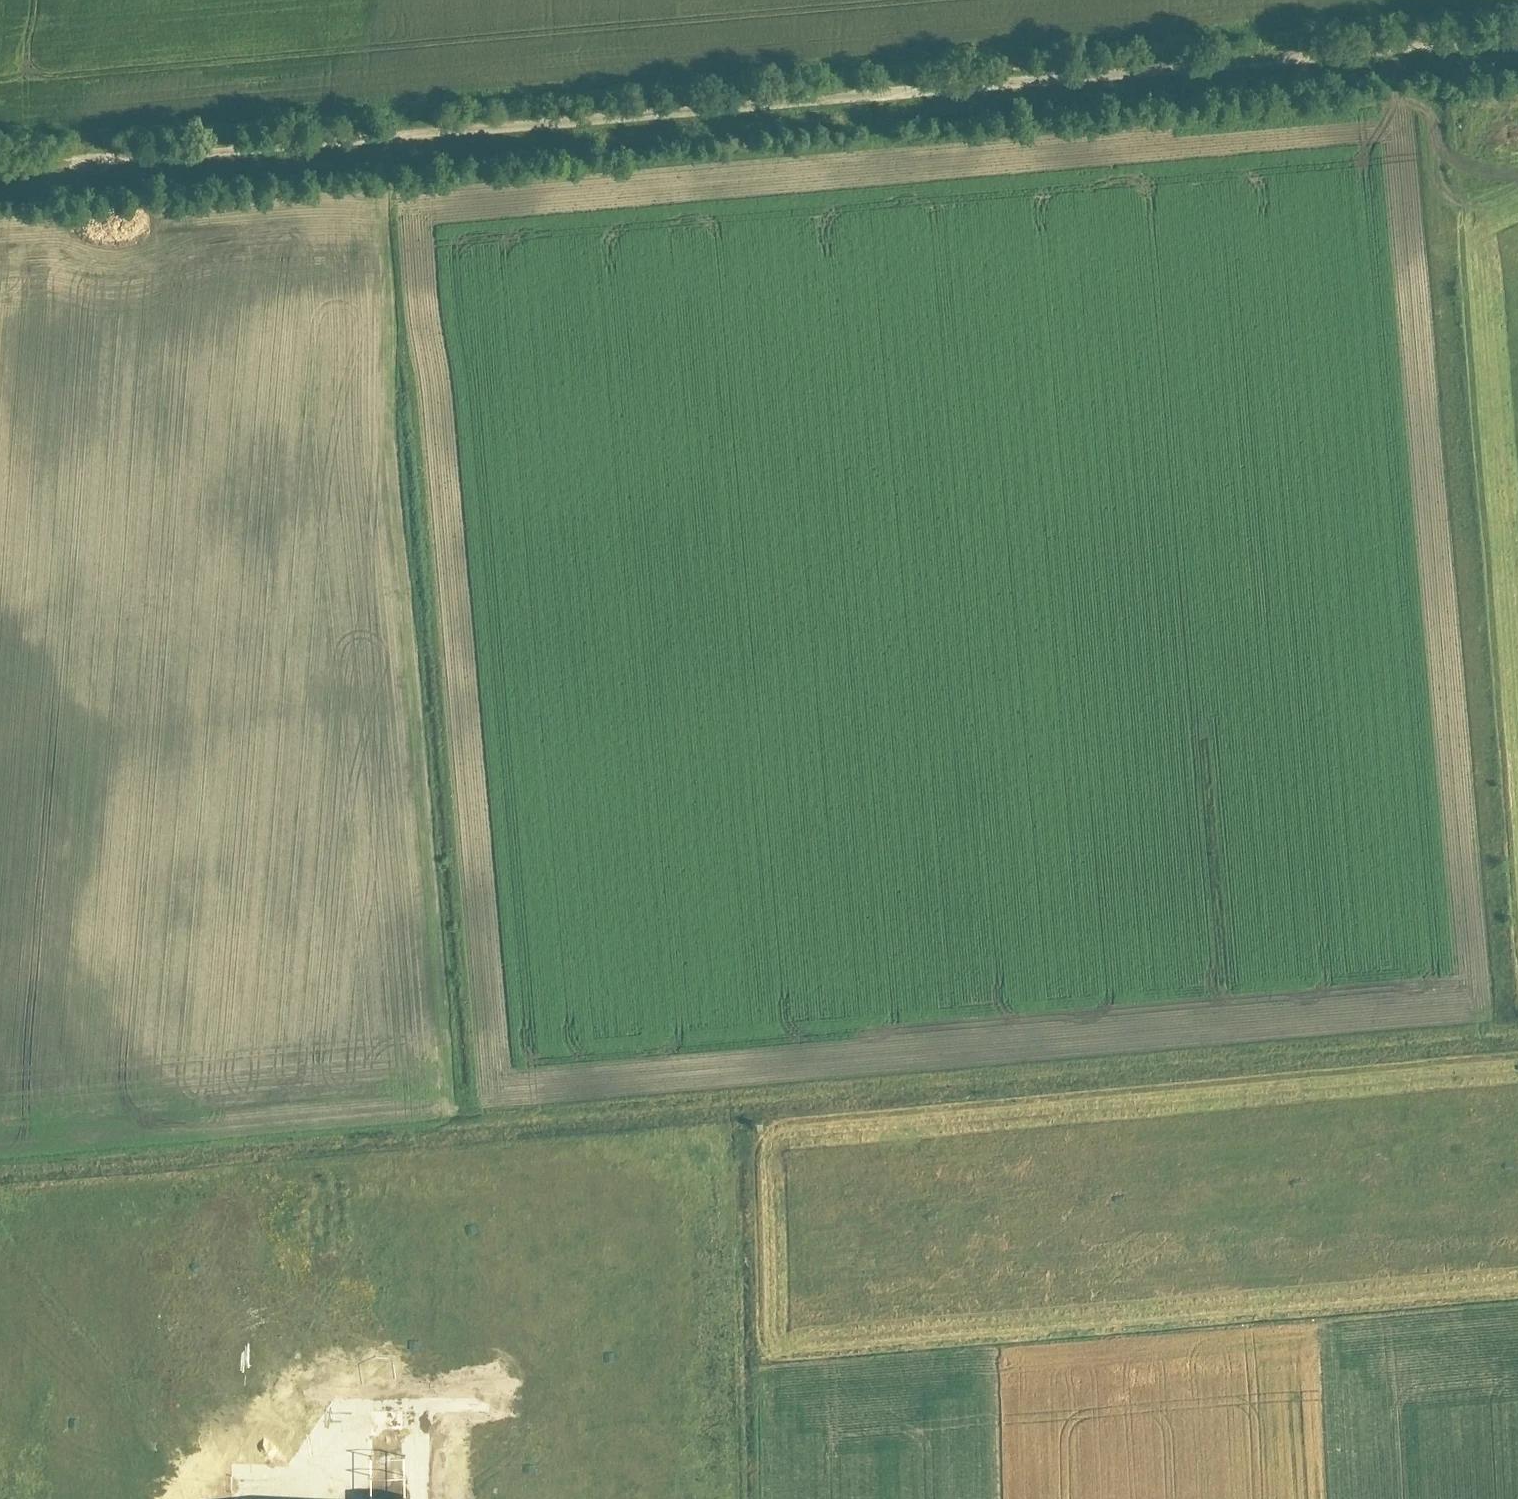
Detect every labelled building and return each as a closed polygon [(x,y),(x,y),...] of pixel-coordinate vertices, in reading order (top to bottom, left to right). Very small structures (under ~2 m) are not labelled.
[(370,1451),(370,1498),(404,1498),(405,1451),(370,1451)]
